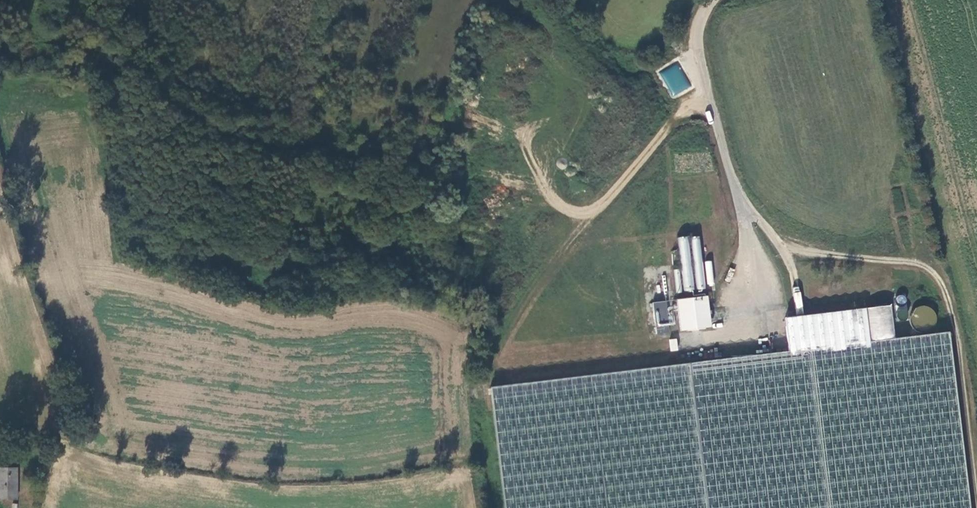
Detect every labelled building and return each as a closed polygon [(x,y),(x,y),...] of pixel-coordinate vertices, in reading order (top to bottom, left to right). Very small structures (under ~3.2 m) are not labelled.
[(676,63),(659,74),(673,97),(691,86),(676,63)] [(685,290),(706,287),(698,235),(677,238),(685,290)] [(704,293),(675,296),(678,328),(708,324),(704,293)] [(653,302),(656,327),(671,324),(668,300),(653,302)] [(906,316),(906,317),(906,318),(906,319),(906,321),(907,322),(908,324),(909,325),(909,326),(910,327),(911,328),(912,329),(914,330),(917,331),(918,331),(920,331),(922,331),(923,330),(925,330),(926,329),(928,328),(930,325),(931,324),(932,321),(932,319),(933,318),(932,314),(932,313),(930,310),(929,309),(926,306),(925,306),(923,305),(922,305),(920,304),(918,304),(917,305),(915,305),(914,306),(912,306),(911,307),(910,309),(909,310),(907,313),(906,316)] [(786,349),(866,340),(861,307),(782,316),(786,349)] [(506,507),(971,507),(950,330),(491,384),(506,507)] [(669,339),(670,351),(678,350),(677,338),(669,339)] [(26,477),(9,469),(0,489),(0,500),(13,506),(26,477)]
